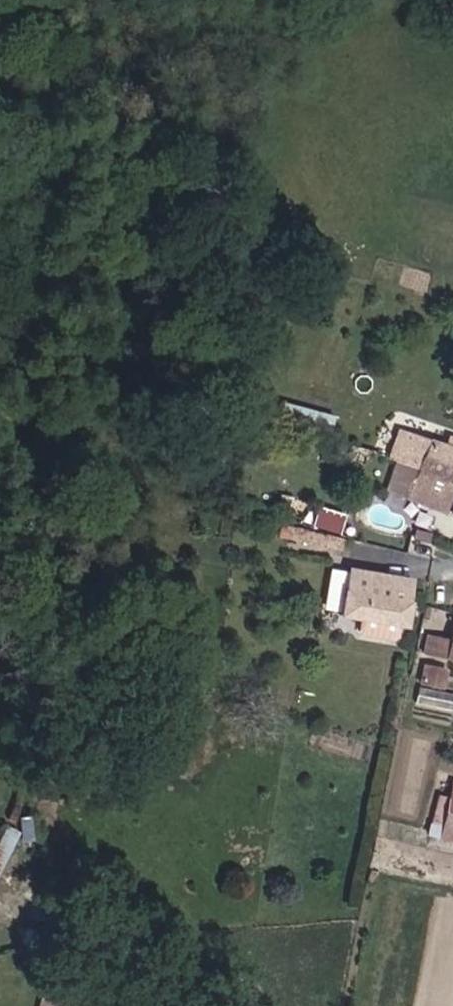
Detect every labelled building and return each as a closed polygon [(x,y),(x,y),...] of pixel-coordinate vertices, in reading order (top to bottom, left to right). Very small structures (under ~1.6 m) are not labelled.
[(411,467),(405,494),(452,508),(452,448),(375,428),(369,451),(367,456),(411,467)] [(311,523),(337,530),(342,511),(317,504),(311,523)] [(415,579),(351,561),(339,605),(404,622),(415,579)] [(451,619),(448,628),(431,623),(420,648),(452,657),(452,620),(451,619)] [(445,690),(448,664),(420,662),(416,716),(452,719),(452,690),(445,690)] [(447,795),(445,812),(452,814),(452,797),(447,795)]
